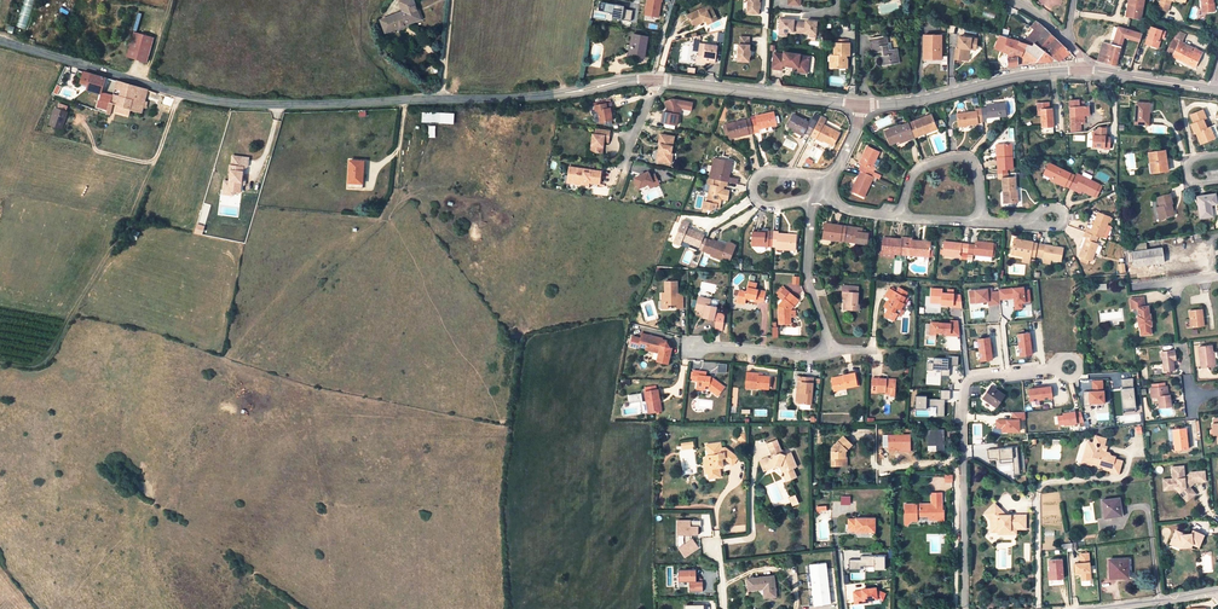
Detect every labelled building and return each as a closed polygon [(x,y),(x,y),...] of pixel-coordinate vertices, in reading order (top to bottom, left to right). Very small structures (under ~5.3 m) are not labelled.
[(34,0),(23,0),(17,27),(27,29),(34,0)] [(385,32),(397,28),(407,24),(420,19),(420,18),(417,9),(413,0),(401,0),(398,1),(402,11),(380,19),(385,32)] [(645,15),(658,17),(661,1),(662,0),(647,0),(645,15)] [(749,13),(761,14),(761,8),(762,8),(762,3),(761,3),(761,0),(749,0),(749,13)] [(1131,3),(1128,16),(1141,18),(1144,0),(1128,0),(1128,2),(1131,3)] [(1167,4),(1159,2),(1157,8),(1166,11),(1170,0),(1168,0),(1167,4)] [(1201,13),(1213,13),(1212,0),(1202,0),(1202,4),(1201,4),(1201,13)] [(624,6),(599,2),(598,10),(612,13),(611,18),(630,21),(632,10),(623,9),(624,6)] [(709,5),(687,15),(692,25),(704,19),(707,25),(717,20),(709,5)] [(778,31),(780,31),(798,32),(801,21),(793,20),(787,19),(787,20),(785,20),(785,19),(779,19),(778,31)] [(806,21),(801,21),(798,32),(811,33),(816,33),(817,21),(812,21),(811,22),(809,21),(806,20),(806,21)] [(1039,23),(1036,21),(1031,27),(1034,29),(1023,42),(1032,45),(1034,43),(1044,51),(1038,59),(1041,62),(1051,61),(1054,58),(1059,61),(1070,52),(1039,23)] [(1138,42),(1141,34),(1116,26),(1114,35),(1111,44),(1102,42),(1097,61),(1115,65),(1120,49),(1132,52),(1131,55),(1133,55),(1134,52),(1135,53),(1138,42)] [(1164,32),(1150,27),(1144,44),(1155,48),(1158,39),(1160,38),(1162,39),(1164,32)] [(127,56),(128,56),(146,62),(153,37),(136,32),(133,32),(127,56)] [(1166,53),(1194,67),(1200,55),(1181,45),(1185,36),(1177,32),(1173,41),(1172,41),(1166,53)] [(630,55),(643,57),(647,37),(632,34),(631,41),(632,41),(630,55)] [(941,34),(924,34),(923,50),(929,50),(929,54),(932,58),(937,58),(941,54),(941,34)] [(1032,45),(1023,42),(1002,36),(1000,35),(999,37),(994,48),(1012,56),(1011,57),(1008,58),(1009,66),(1022,64),(1036,62),(1041,62),(1038,59),(1044,51),(1034,43),(1032,45)] [(750,44),(750,36),(741,36),(741,43),(739,43),(738,61),(750,61),(750,56),(751,56),(752,50),(750,50),(751,44),(750,44)] [(882,56),(880,56),(882,65),(898,62),(896,49),(892,49),(888,50),(887,41),(886,36),(869,38),(871,53),(879,52),(882,51),(882,56)] [(977,38),(958,36),(957,47),(955,47),(954,59),(965,60),(966,48),(971,49),(971,44),(977,45),(977,38)] [(849,43),(831,43),(831,54),(829,54),(829,67),(838,67),(838,64),(846,64),(847,58),(845,57),(845,55),(849,55),(849,43)] [(715,63),(717,46),(700,44),(699,56),(706,57),(710,57),(709,62),(715,63)] [(782,65),(797,66),(805,67),(806,56),(797,55),(797,53),(783,51),(783,53),(773,52),(772,65),(781,66),(782,65)] [(100,94),(101,91),(102,87),(104,78),(90,74),(83,72),(80,83),(87,85),(86,90),(97,93),(97,96),(99,97),(100,94)] [(110,103),(117,105),(122,83),(116,81),(110,103)] [(134,86),(122,83),(117,105),(129,108),(134,86)] [(134,86),(129,108),(129,109),(141,112),(146,90),(134,86)] [(670,99),(663,101),(666,108),(665,112),(663,112),(660,122),(675,125),(678,115),(676,114),(677,108),(679,108),(690,111),(691,103),(670,99)] [(1071,131),(1081,130),(1080,116),(1089,115),(1088,106),(1083,106),(1083,102),(1079,102),(1079,100),(1069,101),(1071,131)] [(600,121),(611,119),(610,112),(610,107),(613,106),(612,101),(595,104),(595,109),(598,109),(599,115),(600,121)] [(1038,109),(1041,109),(1041,116),(1043,134),(1053,133),(1052,109),(1049,109),(1049,102),(1037,103),(1038,109)] [(986,121),(986,118),(1006,116),(1004,103),(987,105),(987,108),(980,109),(982,122),(986,121)] [(1147,125),(1147,118),(1148,118),(1149,104),(1136,103),(1135,124),(1147,125)] [(66,113),(55,109),(50,124),(60,128),(66,113)] [(982,122),(980,109),(976,109),(976,111),(957,114),(958,126),(978,124),(977,122),(982,122)] [(1190,115),(1193,123),(1202,120),(1205,118),(1202,110),(1190,115)] [(421,123),(453,123),(454,112),(422,111),(421,123)] [(773,112),(756,116),(757,119),(750,120),(753,133),(757,132),(757,129),(776,125),(773,112)] [(787,126),(793,129),(803,134),(804,132),(811,135),(815,128),(818,122),(811,119),(809,122),(794,114),(787,126)] [(909,123),(914,138),(936,129),(931,115),(909,123)] [(818,122),(815,128),(811,135),(815,138),(816,137),(832,145),(839,133),(823,125),(825,119),(821,117),(818,122)] [(728,134),(729,137),(742,134),(743,135),(753,133),(750,120),(750,119),(723,125),(726,135),(728,134)] [(1201,138),(1203,143),(1214,138),(1209,127),(1206,129),(1202,120),(1193,123),(1190,125),(1194,134),(1196,133),(1198,139),(1201,138)] [(885,131),(890,144),(899,141),(906,138),(907,140),(914,138),(909,123),(901,126),(900,125),(885,131)] [(593,134),(590,134),(589,144),(591,144),(589,155),(591,155),(592,152),(600,153),(602,141),(607,141),(609,129),(594,128),(593,134)] [(1099,128),(1094,132),(1094,136),(1093,136),(1093,141),(1092,148),(1109,148),(1109,140),(1104,140),(1104,136),(1105,136),(1105,128),(1099,128)] [(656,160),(667,162),(669,154),(672,154),(675,137),(660,134),(658,145),(661,146),(660,151),(658,151),(656,160)] [(997,174),(1007,173),(1007,169),(1013,169),(1011,144),(996,145),(997,155),(998,155),(999,158),(997,158),(997,174)] [(860,162),(862,164),(859,170),(861,171),(871,176),(873,171),(870,169),(879,152),(867,147),(860,162)] [(239,192),(242,167),(243,162),(248,160),(249,153),(231,150),(230,160),(230,165),(228,173),(230,174),(228,190),(239,192)] [(1148,173),(1167,171),(1165,151),(1148,153),(1150,163),(1146,164),(1148,173)] [(718,159),(717,163),(714,179),(715,179),(728,182),(729,178),(732,162),(718,159)] [(362,161),(349,161),(348,187),(362,188),(362,183),(360,183),(360,174),(363,174),(363,166),(361,166),(362,161)] [(1074,176),(1049,163),(1044,173),(1052,177),(1052,178),(1051,180),(1063,186),(1064,185),(1068,188),(1074,176)] [(587,169),(568,167),(566,183),(587,185),(588,183),(598,184),(600,170),(588,169),(588,171),(587,171),(587,169)] [(1076,173),(1084,177),(1086,173),(1077,169),(1076,173)] [(861,171),(852,190),(864,196),(873,177),(871,176),(861,171)] [(633,178),(639,188),(641,187),(647,184),(651,182),(653,187),(658,185),(653,175),(649,177),(646,172),(643,173),(640,175),(633,178)] [(1003,191),(1005,191),(1005,203),(1018,202),(1017,190),(1016,190),(1015,177),(1008,178),(1008,173),(1007,173),(997,174),(998,179),(1003,178),(1003,191)] [(1099,184),(1084,177),(1076,173),(1074,176),(1068,188),(1080,193),(1081,191),(1093,196),(1099,184)] [(727,187),(728,182),(715,179),(713,185),(710,185),(707,202),(704,201),(703,208),(712,210),(715,207),(716,203),(720,204),(721,199),(727,200),(729,191),(723,189),(724,186),(727,187)] [(1169,211),(1173,210),(1171,204),(1173,203),(1170,194),(1157,198),(1160,207),(1156,208),(1159,219),(1171,216),(1169,211)] [(1197,196),(1200,218),(1213,216),(1211,205),(1217,204),(1215,194),(1197,196)] [(1091,230),(1088,229),(1087,228),(1085,232),(1097,236),(1102,238),(1110,217),(1098,212),(1094,221),(1091,230)] [(703,250),(707,239),(703,237),(704,234),(687,227),(689,222),(683,219),(674,243),(680,245),(682,240),(699,247),(698,248),(703,250)] [(194,233),(202,235),(204,225),(196,223),(194,233)] [(844,241),(847,226),(825,223),(823,238),(840,241),(840,240),(844,241)] [(868,244),(870,233),(862,231),(863,228),(847,226),(844,241),(868,244)] [(769,232),(760,232),(753,231),(752,245),(768,246),(772,246),(773,231),(769,231),(769,232)] [(788,235),(789,234),(778,233),(778,231),(773,231),(772,246),(777,246),(777,249),(795,250),(796,236),(788,235)] [(1098,244),(1095,243),(1097,236),(1085,232),(1084,236),(1086,237),(1079,256),(1091,261),(1098,244)] [(891,238),(891,240),(883,239),(882,253),(894,254),(900,254),(900,253),(905,253),(906,237),(902,237),(901,239),(891,238)] [(921,243),(922,241),(912,240),(912,238),(906,237),(905,253),(911,254),(911,255),(929,256),(929,250),(930,243),(921,243)] [(1012,254),(1022,256),(1030,258),(1030,256),(1035,257),(1037,243),(1023,240),(1014,238),(1012,254)] [(711,241),(707,239),(703,250),(711,254),(723,259),(724,256),(732,259),(737,247),(729,244),(728,246),(712,239),(711,241)] [(972,259),(973,254),(992,256),(993,243),(975,241),(975,245),(969,245),(967,259),(972,259)] [(967,259),(969,245),(963,244),(962,245),(961,245),(961,244),(944,242),(943,255),(960,256),(960,254),(962,254),(961,258),(967,259)] [(1035,257),(1060,261),(1062,248),(1037,243),(1035,257)] [(1133,267),(1164,263),(1162,248),(1131,252),(1133,267)] [(665,281),(665,293),(665,296),(663,296),(664,301),(668,303),(678,303),(678,307),(683,307),(683,293),(678,293),(677,280),(665,281)] [(739,289),(737,301),(744,303),(746,296),(755,298),(754,301),(759,301),(763,300),(765,291),(755,289),(757,283),(749,281),(747,291),(739,289)] [(324,282),(323,288),(330,291),(332,285),(324,282)] [(858,287),(843,285),(842,297),(847,298),(846,309),(859,311),(860,305),(857,304),(858,299),(858,287)] [(1023,287),(1002,289),(1003,299),(1014,298),(1015,309),(1022,308),(1021,302),(1030,302),(1029,290),(1023,290),(1023,287)] [(777,296),(783,301),(790,293),(784,288),(777,296)] [(897,313),(900,315),(902,310),(901,309),(904,303),(902,303),(905,297),(907,292),(899,288),(897,292),(890,289),(886,296),(893,300),(891,304),(890,303),(887,308),(889,309),(887,312),(887,316),(892,319),(895,317),(897,313)] [(943,289),(931,289),(931,296),(937,297),(936,302),(941,303),(941,305),(953,305),(953,307),(962,308),(961,295),(954,295),(954,294),(942,293),(943,289)] [(991,289),(969,291),(970,303),(988,301),(988,305),(1000,304),(999,299),(998,292),(991,293),(991,289)] [(779,305),(779,324),(791,323),(791,321),(791,316),(791,309),(798,300),(790,293),(783,301),(779,305)] [(1139,324),(1140,333),(1151,331),(1150,323),(1151,323),(1150,312),(1149,312),(1148,305),(1144,305),(1143,296),(1131,297),(1132,306),(1137,306),(1138,313),(1136,313),(1137,325),(1139,324)] [(703,300),(698,299),(696,310),(705,312),(703,318),(714,320),(714,318),(716,318),(714,326),(720,327),(723,314),(715,312),(716,308),(709,306),(711,300),(703,298),(703,300)] [(1193,325),(1202,324),(1201,315),(1204,314),(1203,307),(1191,309),(1193,325)] [(951,323),(931,322),(930,334),(936,334),(936,332),(945,333),(950,333),(950,335),(955,335),(960,336),(958,321),(951,320),(951,323)] [(633,336),(631,346),(639,348),(639,346),(646,348),(646,350),(659,353),(657,361),(668,364),(672,348),(670,348),(667,342),(667,340),(662,339),(662,338),(653,336),(650,338),(647,337),(647,334),(642,333),(641,338),(633,336)] [(1031,354),(1030,347),(1032,347),(1031,340),(1030,340),(1029,333),(1017,334),(1020,356),(1031,354)] [(992,359),(991,353),(993,353),(991,344),(990,344),(989,338),(978,339),(981,360),(992,359)] [(1199,346),(1201,366),(1212,365),(1211,356),(1212,356),(1212,351),(1211,345),(1199,346)] [(1175,350),(1161,352),(1163,371),(1174,370),(1173,361),(1172,357),(1175,357),(1175,350)] [(933,363),(928,362),(927,370),(933,370),(933,369),(941,369),(941,375),(950,376),(950,369),(948,369),(948,365),(950,365),(958,366),(958,356),(949,356),(948,359),(933,358),(933,363)] [(707,388),(718,396),(724,387),(714,379),(712,381),(710,379),(711,376),(706,375),(706,372),(694,370),(693,380),(696,381),(696,387),(704,388),(705,385),(708,385),(707,388)] [(769,376),(762,376),(759,376),(759,373),(747,372),(746,388),(757,389),(757,387),(768,388),(769,376)] [(843,375),(843,376),(844,378),(832,380),(834,391),(846,389),(845,388),(857,386),(854,373),(843,375)] [(803,382),(800,382),(798,403),(810,404),(813,378),(803,377),(803,382)] [(1132,378),(1120,379),(1124,407),(1135,406),(1132,378)] [(886,379),(878,379),(877,391),(885,391),(885,393),(891,393),(895,394),(896,382),(886,381),(886,379)] [(1092,391),(1085,391),(1085,396),(1083,396),(1083,405),(1089,405),(1089,403),(1104,402),(1103,390),(1102,390),(1102,380),(1091,380),(1092,391)] [(1005,395),(990,385),(982,398),(996,408),(1005,395)] [(1050,386),(1044,387),(1044,386),(1035,387),(1035,388),(1028,389),(1030,400),(1052,397),(1050,386)] [(1167,395),(1166,387),(1150,388),(1151,397),(1158,397),(1159,407),(1170,406),(1169,395),(1167,395)] [(659,411),(658,399),(660,399),(658,390),(656,390),(646,391),(647,400),(649,413),(659,411)] [(941,390),(940,399),(945,399),(950,399),(950,390),(941,390)] [(642,392),(630,394),(631,403),(640,401),(641,402),(643,413),(649,412),(649,413),(647,400),(644,401),(642,392)] [(927,395),(915,395),(915,408),(926,409),(926,406),(937,406),(937,416),(944,416),(945,402),(937,402),(937,399),(927,398),(927,395)] [(1063,415),(1057,416),(1058,424),(1064,423),(1064,424),(1076,423),(1076,422),(1083,421),(1081,411),(1074,412),(1074,411),(1062,413),(1063,415)] [(1013,419),(996,420),(996,427),(1002,427),(1002,431),(1019,431),(1019,418),(1025,418),(1025,412),(1012,412),(1013,419)] [(1185,428),(1172,430),(1174,450),(1186,448),(1185,438),(1186,438),(1185,428)] [(944,429),(928,429),(928,445),(936,445),(936,450),(944,450),(944,429)] [(843,436),(832,448),(832,465),(843,465),(843,457),(845,457),(845,451),(847,450),(852,444),(843,436)] [(1105,468),(1111,470),(1110,471),(1110,472),(1118,475),(1122,462),(1115,459),(1115,457),(1111,456),(1110,453),(1105,452),(1102,451),(1103,448),(1105,439),(1095,436),(1093,443),(1089,442),(1087,448),(1090,448),(1089,452),(1087,453),(1085,460),(1090,462),(1094,461),(1104,464),(1104,465),(1106,466),(1105,468)] [(760,461),(763,468),(769,465),(774,468),(775,468),(776,465),(777,465),(780,467),(782,473),(784,472),(785,475),(784,477),(786,481),(797,477),(793,468),(797,466),(791,453),(785,456),(782,454),(783,451),(781,450),(777,440),(767,444),(772,456),(774,457),(772,460),(767,458),(760,461)] [(1110,471),(1111,470),(1105,468),(1106,466),(1104,465),(1104,464),(1094,461),(1090,462),(1085,460),(1087,453),(1089,452),(1090,448),(1087,448),(1089,442),(1087,441),(1081,463),(1090,466),(1091,465),(1110,471)] [(722,448),(722,445),(714,446),(714,444),(706,445),(707,450),(709,451),(709,456),(706,456),(704,459),(706,465),(708,465),(710,473),(715,472),(716,478),(722,477),(720,468),(720,467),(719,467),(718,466),(720,463),(724,462),(723,457),(732,463),(737,455),(726,448),(722,448)] [(1017,446),(987,449),(988,457),(989,458),(996,458),(996,459),(1000,459),(1013,458),(1013,462),(1014,469),(1019,469),(1017,446)] [(111,461),(109,464),(106,471),(111,474),(116,464),(111,461)] [(101,468),(106,471),(109,464),(104,462),(101,468)] [(1183,466),(1172,467),(1173,479),(1163,479),(1164,490),(1175,489),(1179,495),(1183,492),(1189,501),(1195,497),(1188,488),(1193,484),(1206,483),(1205,473),(1192,474),(1192,476),(1186,478),(1184,478),(1183,466)] [(1186,503),(1189,501),(1183,492),(1179,495),(1186,503)] [(918,521),(917,514),(920,514),(920,516),(936,516),(937,515),(939,515),(939,521),(943,525),(944,525),(944,510),(941,510),(941,507),(940,505),(942,503),(942,494),(931,494),(931,504),(920,504),(920,510),(917,510),(917,504),(906,504),(906,521),(918,521)] [(799,503),(795,495),(790,498),(793,505),(799,503)] [(1102,501),(1104,518),(1119,515),(1118,509),(1120,508),(1120,506),(1119,498),(1102,501)] [(992,519),(991,521),(990,531),(998,531),(998,529),(1010,530),(1010,525),(1013,525),(1015,526),(1015,528),(1025,528),(1026,515),(1010,515),(1010,512),(1006,512),(1005,512),(1003,515),(1001,513),(1001,511),(1002,509),(993,502),(984,512),(992,519)] [(848,519),(848,530),(856,530),(856,532),(875,532),(875,518),(856,518),(856,519),(848,519)] [(701,520),(678,520),(677,534),(685,535),(684,544),(679,548),(685,556),(698,547),(692,538),(690,538),(690,535),(698,535),(698,527),(701,527),(701,520)] [(1010,530),(998,529),(998,531),(998,533),(1015,533),(1015,528),(1015,526),(1013,525),(1010,525),(1010,530)] [(1180,537),(1181,534),(1175,531),(1170,541),(1181,545),(1190,543),(1191,544),(1198,547),(1203,535),(1192,530),(1190,534),(1185,536),(1180,537)] [(1080,563),(1074,564),(1075,574),(1079,574),(1079,573),(1081,573),(1081,574),(1082,580),(1090,580),(1088,553),(1080,554),(1080,563)] [(860,560),(849,559),(849,570),(860,570),(860,567),(874,566),(874,570),(885,569),(885,556),(860,556),(860,560)] [(1061,559),(1048,560),(1049,571),(1050,579),(1063,578),(1061,559)] [(1120,574),(1127,574),(1127,559),(1109,559),(1109,577),(1120,577),(1120,574)] [(811,572),(814,606),(831,604),(826,562),(810,564),(811,572)] [(696,569),(678,570),(679,582),(689,582),(689,591),(703,591),(703,581),(696,581),(696,569)] [(765,598),(776,597),(775,583),(770,583),(770,581),(772,581),(771,576),(747,578),(748,590),(764,589),(765,598)] [(862,591),(853,592),(855,603),(863,603),(863,601),(879,599),(882,600),(885,594),(878,591),(876,591),(876,588),(861,590),(862,591)]
